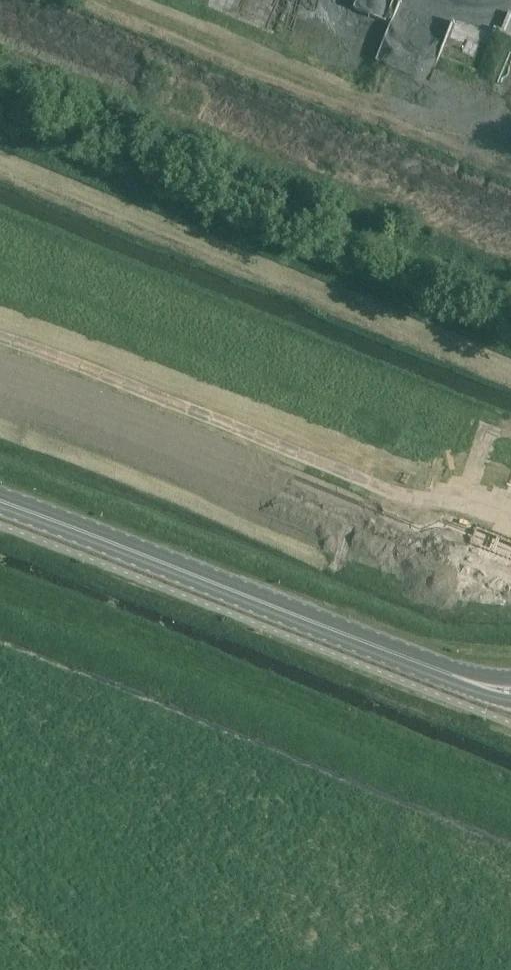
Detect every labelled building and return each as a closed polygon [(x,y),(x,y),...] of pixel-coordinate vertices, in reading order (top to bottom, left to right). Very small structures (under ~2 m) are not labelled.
[(463,12),(446,52),(481,67),(497,31),(499,26),(463,12)]
